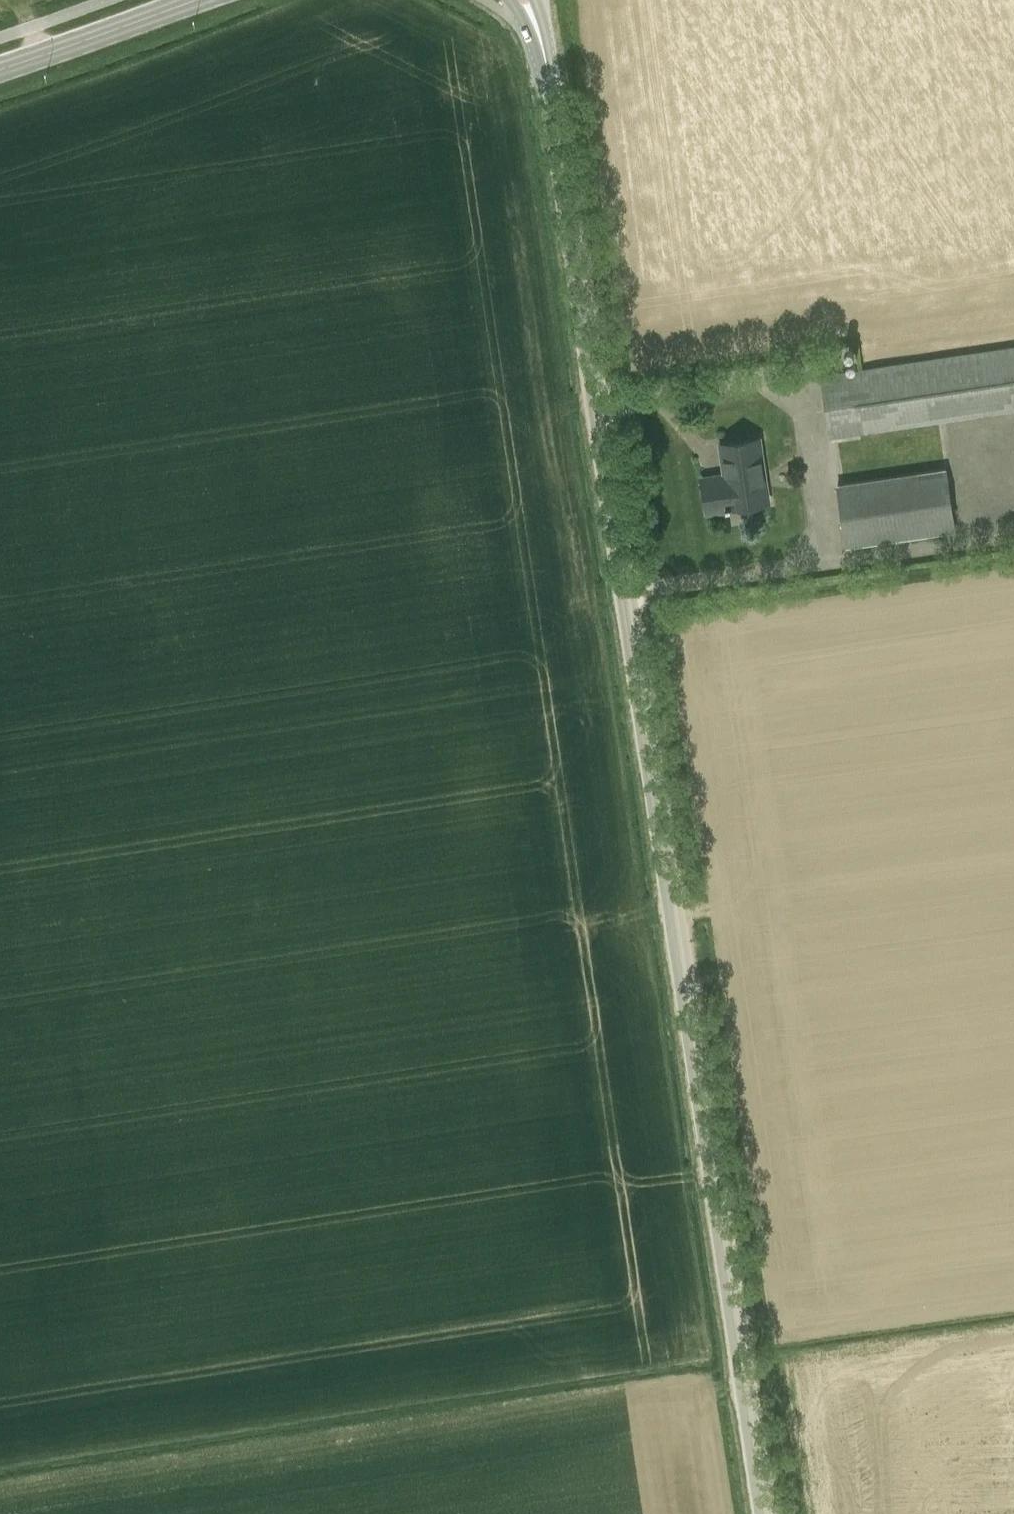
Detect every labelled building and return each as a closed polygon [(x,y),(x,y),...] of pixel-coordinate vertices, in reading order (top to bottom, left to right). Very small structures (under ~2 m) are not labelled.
[(820,375),(829,439),(1013,411),(1013,346),(820,375)] [(721,444),(725,475),(701,479),(706,514),(729,510),(729,509),(769,503),(759,438),(721,444)] [(956,531),(946,468),(836,485),(845,548),(956,531)]
